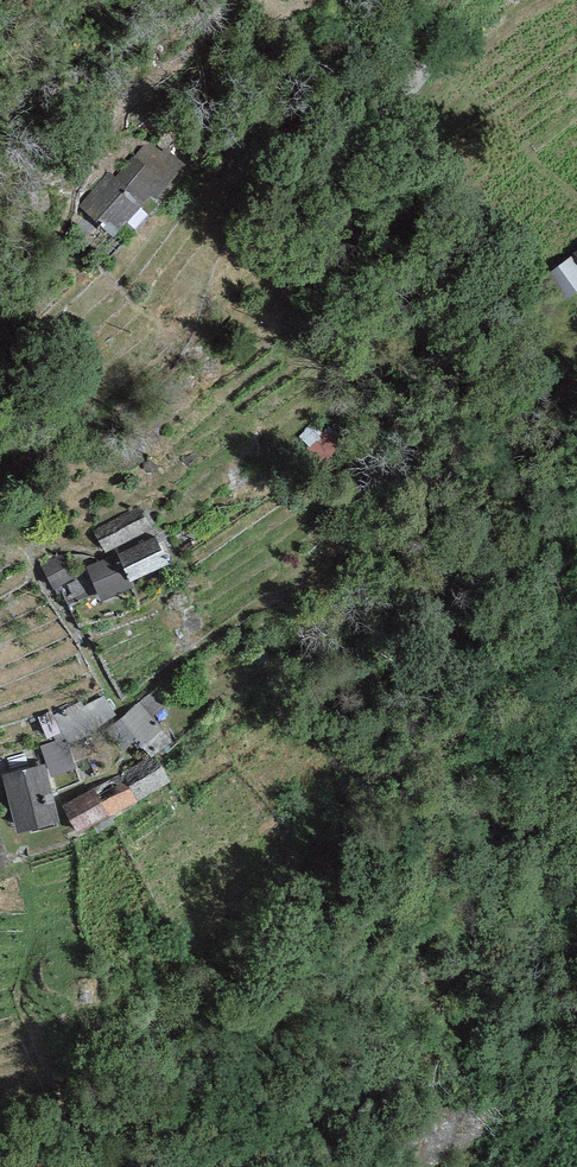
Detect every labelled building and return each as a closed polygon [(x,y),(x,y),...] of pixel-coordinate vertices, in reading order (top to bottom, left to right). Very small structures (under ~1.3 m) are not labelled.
[(151,136),(115,177),(146,203),(151,197),(160,205),(191,170),(151,136)] [(112,172),(80,205),(112,237),(146,203),(115,177),(112,172)] [(545,273),(563,299),(576,290),(576,251),(545,273)] [(139,507),(93,527),(104,552),(150,531),(139,507)] [(155,534),(84,565),(100,602),(131,588),(130,584),(169,567),(155,534)] [(65,553),(41,565),(54,592),(78,581),(65,553)] [(157,688),(140,702),(151,716),(168,703),(157,688)] [(81,701),(54,716),(68,743),(117,717),(105,694),(83,706),(81,701)] [(151,716),(140,702),(106,729),(124,752),(137,742),(142,748),(163,731),(151,716)] [(94,789),(109,817),(170,784),(155,757),(94,789)] [(46,765),(3,775),(15,834),(58,825),(46,765)] [(109,817),(94,789),(64,805),(79,833),(109,817)]
